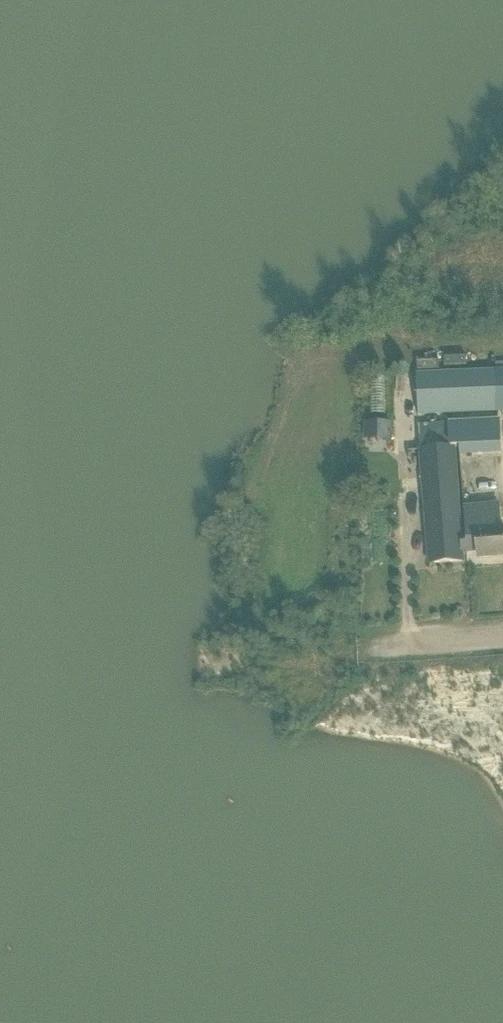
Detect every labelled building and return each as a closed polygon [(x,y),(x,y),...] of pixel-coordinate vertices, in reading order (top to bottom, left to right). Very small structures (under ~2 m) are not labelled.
[(415,377),(417,416),(498,413),(496,373),(415,377)] [(451,423),(453,446),(460,446),(460,454),(500,452),(499,420),(451,423)] [(389,438),(389,422),(366,422),(366,438),(389,438)] [(463,560),(462,552),(461,535),(453,446),(451,423),(418,424),(419,429),(430,563),(463,560)] [(479,558),(502,556),(502,529),(501,529),(500,517),(465,520),(467,535),(461,535),(462,552),(478,550),(479,558)]
